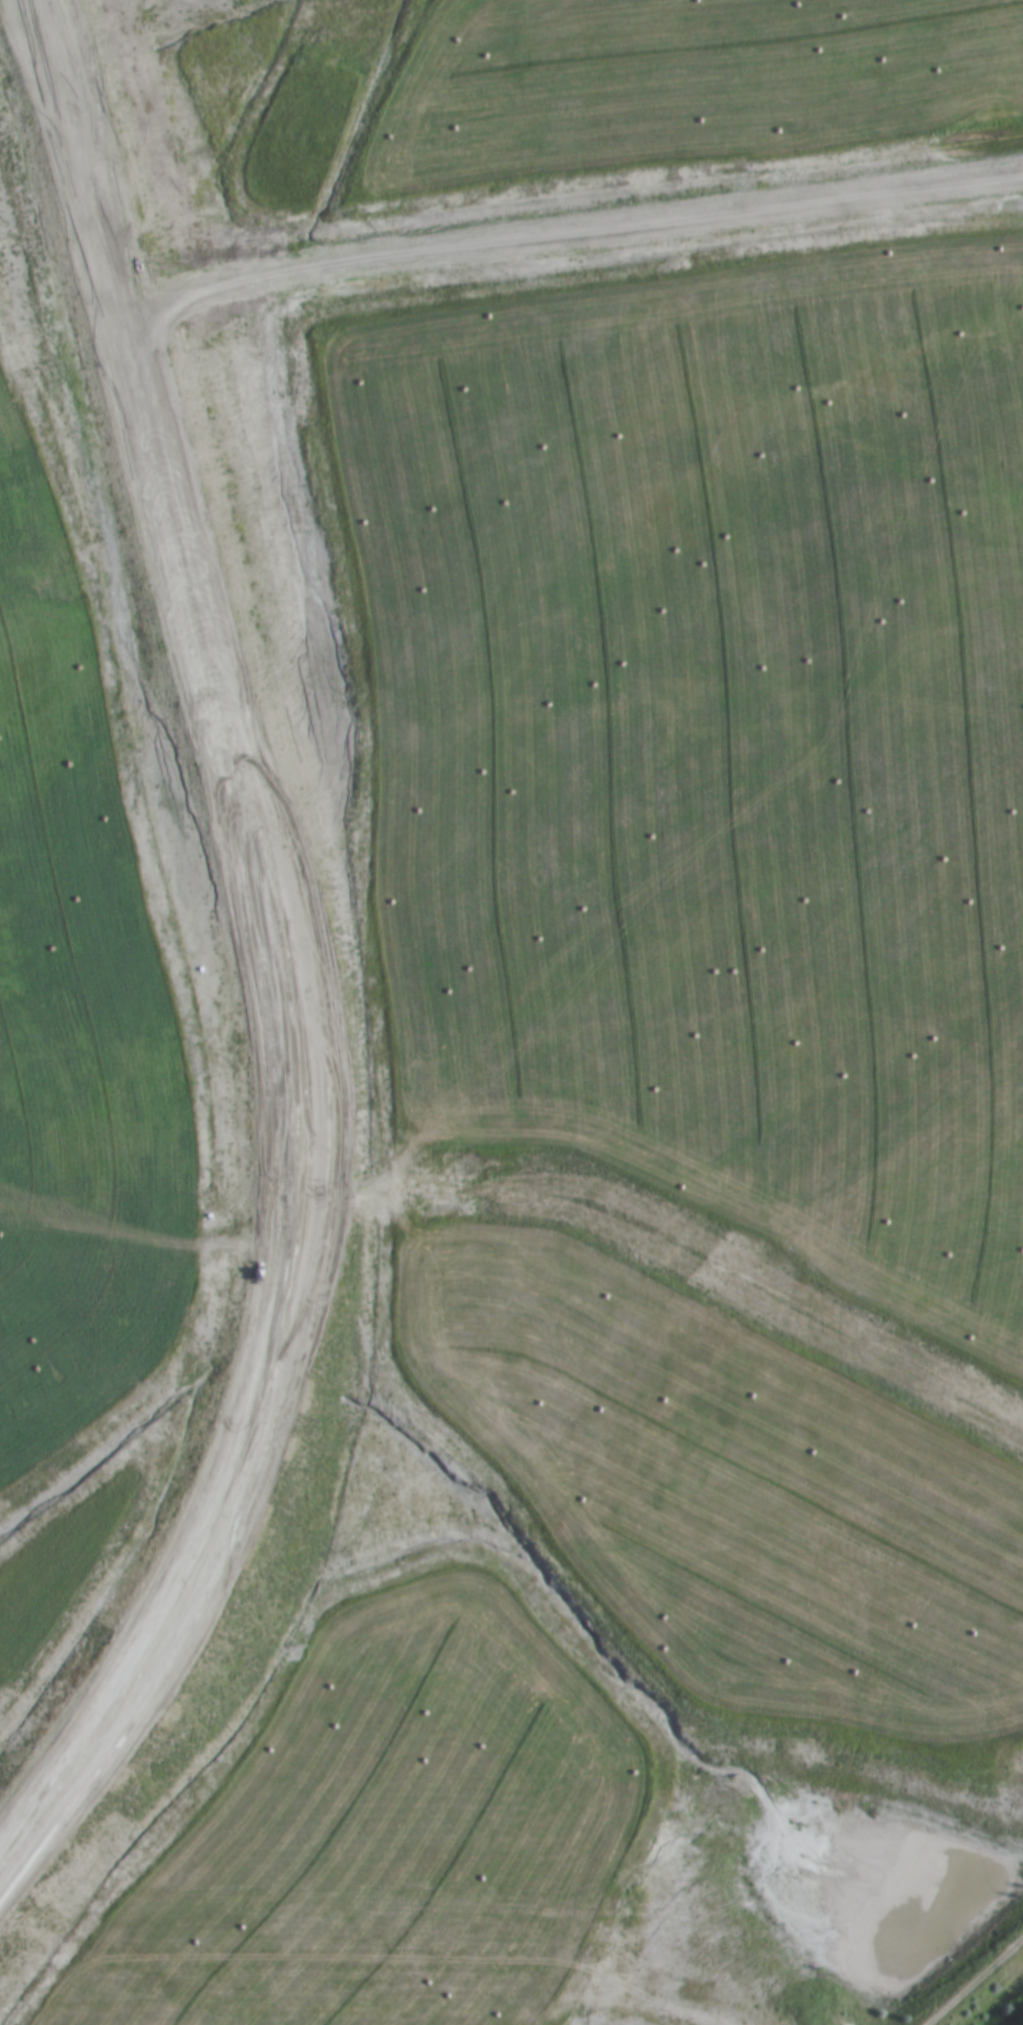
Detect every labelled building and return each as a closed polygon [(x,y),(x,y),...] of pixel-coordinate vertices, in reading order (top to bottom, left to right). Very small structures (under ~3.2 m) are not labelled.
[(638,1885),(623,1885),(623,1896),(638,1896),(638,1885)]
